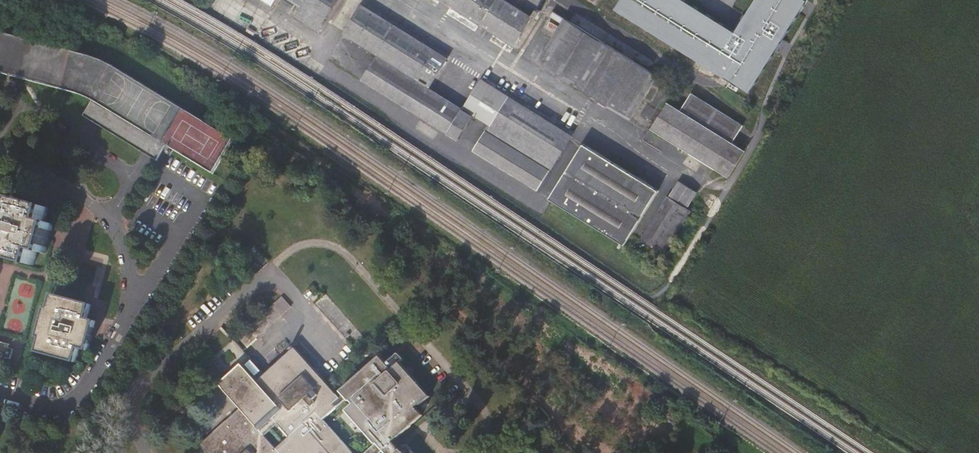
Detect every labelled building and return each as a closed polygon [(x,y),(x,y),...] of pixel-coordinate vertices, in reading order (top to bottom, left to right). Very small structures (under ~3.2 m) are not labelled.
[(269,12),(277,0),(250,0),(269,12)] [(301,8),(295,17),(316,31),(335,0),(289,0),(301,8)] [(515,44),(532,15),(536,18),(540,10),(537,8),(542,0),(445,0),(515,44)] [(685,0),(620,0),(614,9),(749,94),(807,0),(755,0),(735,31),(685,0)] [(375,58),(362,79),(447,131),(460,110),(425,89),(427,84),(430,86),(446,58),(361,6),(344,33),(378,53),(375,58)] [(568,22),(543,64),(628,116),(653,75),(568,22)] [(330,58),(362,79),(375,58),(342,37),(330,58)] [(482,80),(465,107),(473,113),(490,123),(555,163),(571,136),(482,80)] [(670,104),(655,130),(731,177),(746,151),(736,145),(746,128),(694,96),(684,112),(670,104)] [(460,110),(447,131),(457,138),(473,113),(465,107),(462,106),(460,110)] [(538,190),(555,163),(490,123),(474,151),(538,190)] [(584,143),(550,198),(627,244),(660,190),(584,143)] [(682,182),(673,198),(690,209),(699,193),(682,182)] [(690,209),(673,198),(670,197),(644,239),(666,253),(692,210),(690,209)] [(0,236),(0,243),(7,244),(4,259),(33,266),(37,251),(47,254),(52,232),(53,225),(43,223),(46,209),(18,202),(14,216),(5,214),(0,236)] [(356,349),(367,339),(326,293),(315,303),(356,349)] [(91,306),(54,297),(50,310),(47,309),(40,338),(43,339),(40,352),(77,362),(80,348),(89,351),(93,335),(96,322),(87,320),(89,312),(91,306)] [(236,339),(245,349),(292,307),(283,297),(236,339)] [(3,370),(6,360),(10,361),(13,350),(8,349),(9,345),(0,343),(0,369),(3,370)] [(409,446),(408,446),(408,445),(407,445),(406,445),(405,445),(405,446),(400,450),(393,441),(423,415),(416,407),(419,405),(420,405),(430,396),(400,362),(402,360),(402,359),(403,359),(403,358),(402,358),(400,355),(399,355),(399,354),(398,354),(397,354),(397,355),(387,364),(380,356),(336,395),(295,348),(257,381),(241,364),(219,384),(240,409),(200,445),(208,452),(354,452),(323,420),(347,399),(350,402),(350,401),(353,404),(346,411),(376,444),(365,452),(380,452),(383,450),(386,452),(415,452),(409,446)]
